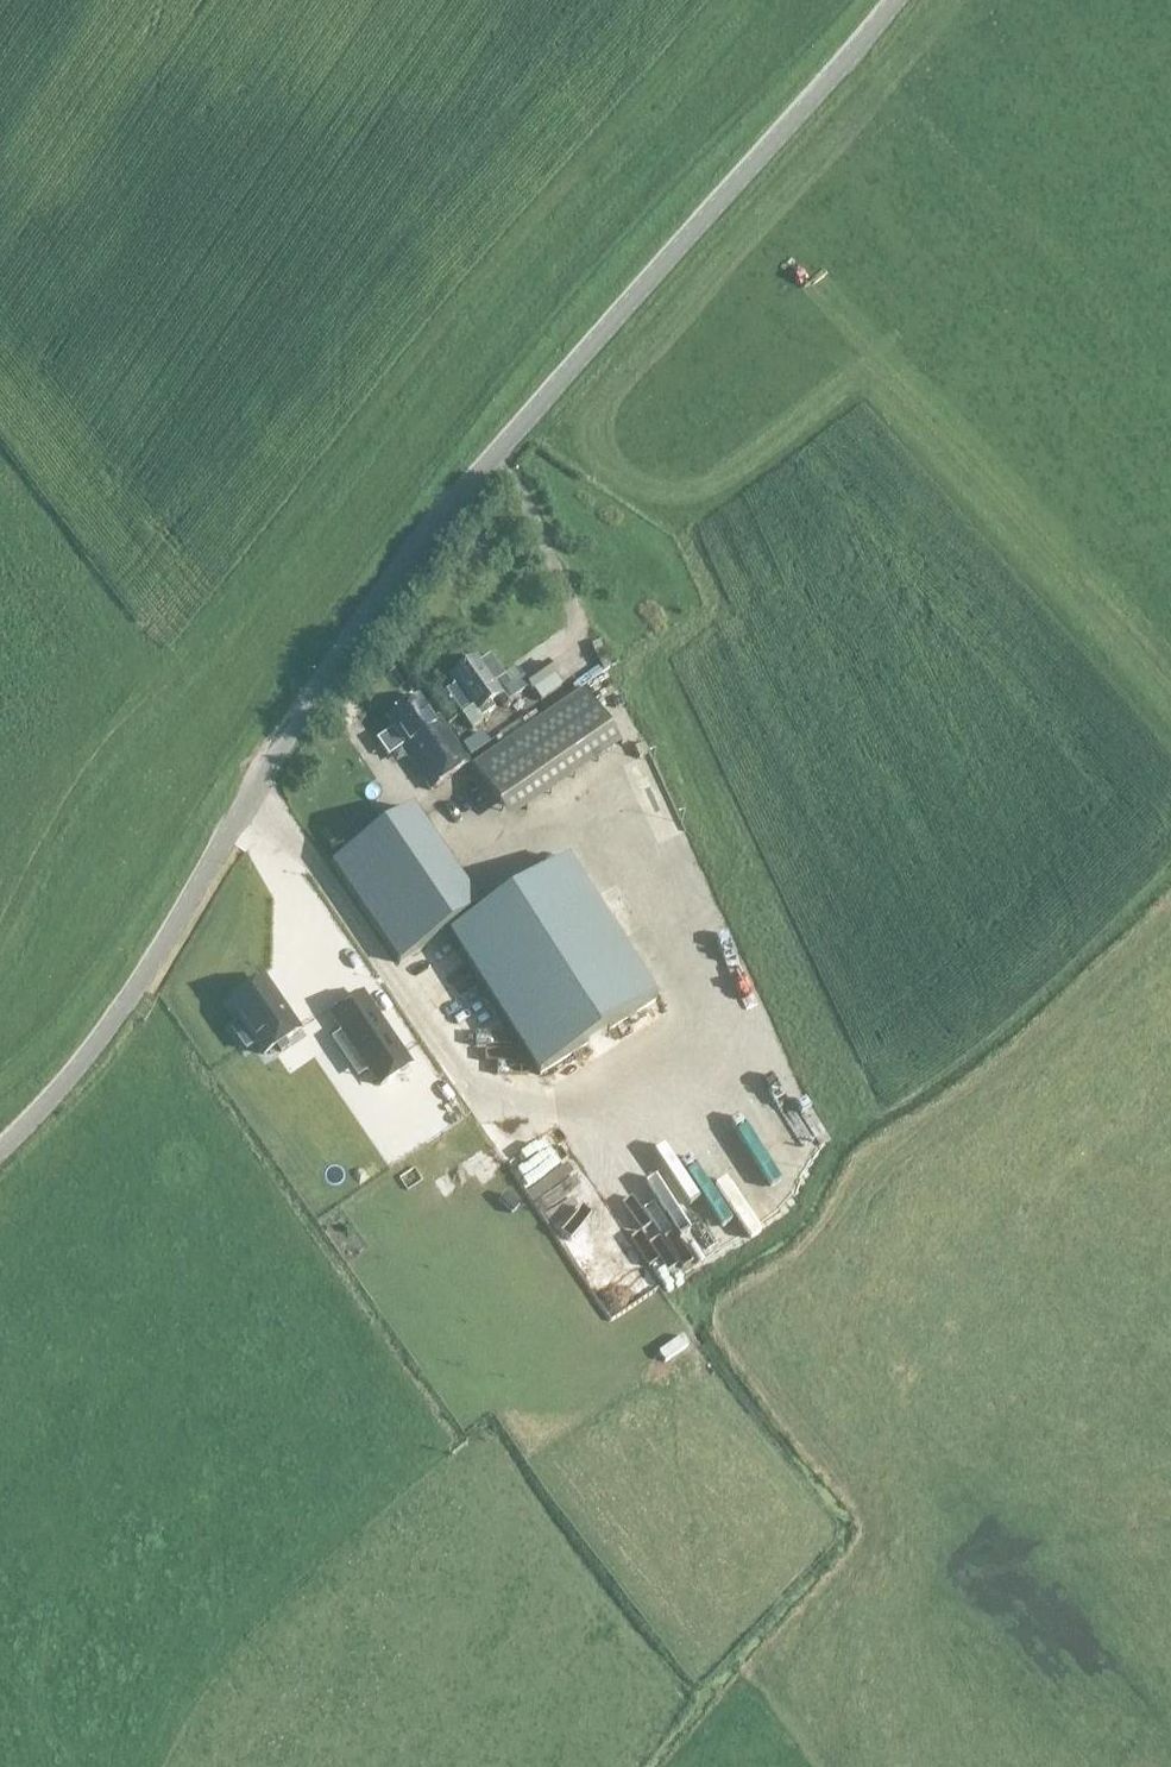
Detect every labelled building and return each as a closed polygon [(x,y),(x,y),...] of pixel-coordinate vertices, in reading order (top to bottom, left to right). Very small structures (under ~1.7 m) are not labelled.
[(530,687),(525,680),(526,679),(521,672),(514,670),(505,677),(491,656),(481,663),(478,659),(451,679),(456,686),(447,693),(463,716),(472,709),(480,720),(495,710),(491,704),(502,696),(508,703),(530,687)] [(557,676),(548,664),(526,679),(525,680),(530,687),(534,692),(557,676)] [(419,698),(419,699),(388,720),(407,748),(403,751),(431,792),(470,765),(439,719),(435,721),(419,698)] [(472,709),(463,716),(473,730),(485,722),(482,719),(480,720),(472,709)] [(482,732),(463,745),(471,757),(490,744),(482,732)] [(475,896),(421,813),(420,813),(409,795),(335,842),(408,956),(426,944),(419,932),(475,896)] [(660,995),(566,857),(480,915),(451,936),(545,1073),(660,995)] [(431,980),(444,973),(432,949),(419,955),(431,980)] [(230,1005),(241,1022),(231,1029),(246,1051),(256,1044),(264,1056),(298,1033),(264,982),(230,1005)] [(362,995),(332,1016),(381,1087),(410,1066),(362,995)] [(764,1078),(775,1102),(763,1108),(779,1142),(805,1130),(777,1072),(764,1078)] [(832,1132),(824,1105),(805,1110),(813,1137),(832,1132)] [(757,1169),(722,1124),(714,1130),(723,1141),(714,1148),(753,1196),(768,1184),(757,1169)] [(659,1204),(672,1198),(644,1138),(631,1145),(659,1204)] [(690,1188),(723,1246),(751,1231),(718,1173),(690,1188)] [(639,1204),(664,1233),(681,1219),(668,1205),(661,1211),(648,1196),(639,1204)] [(703,1268),(684,1230),(662,1242),(651,1221),(643,1225),(673,1284),(703,1268)]
